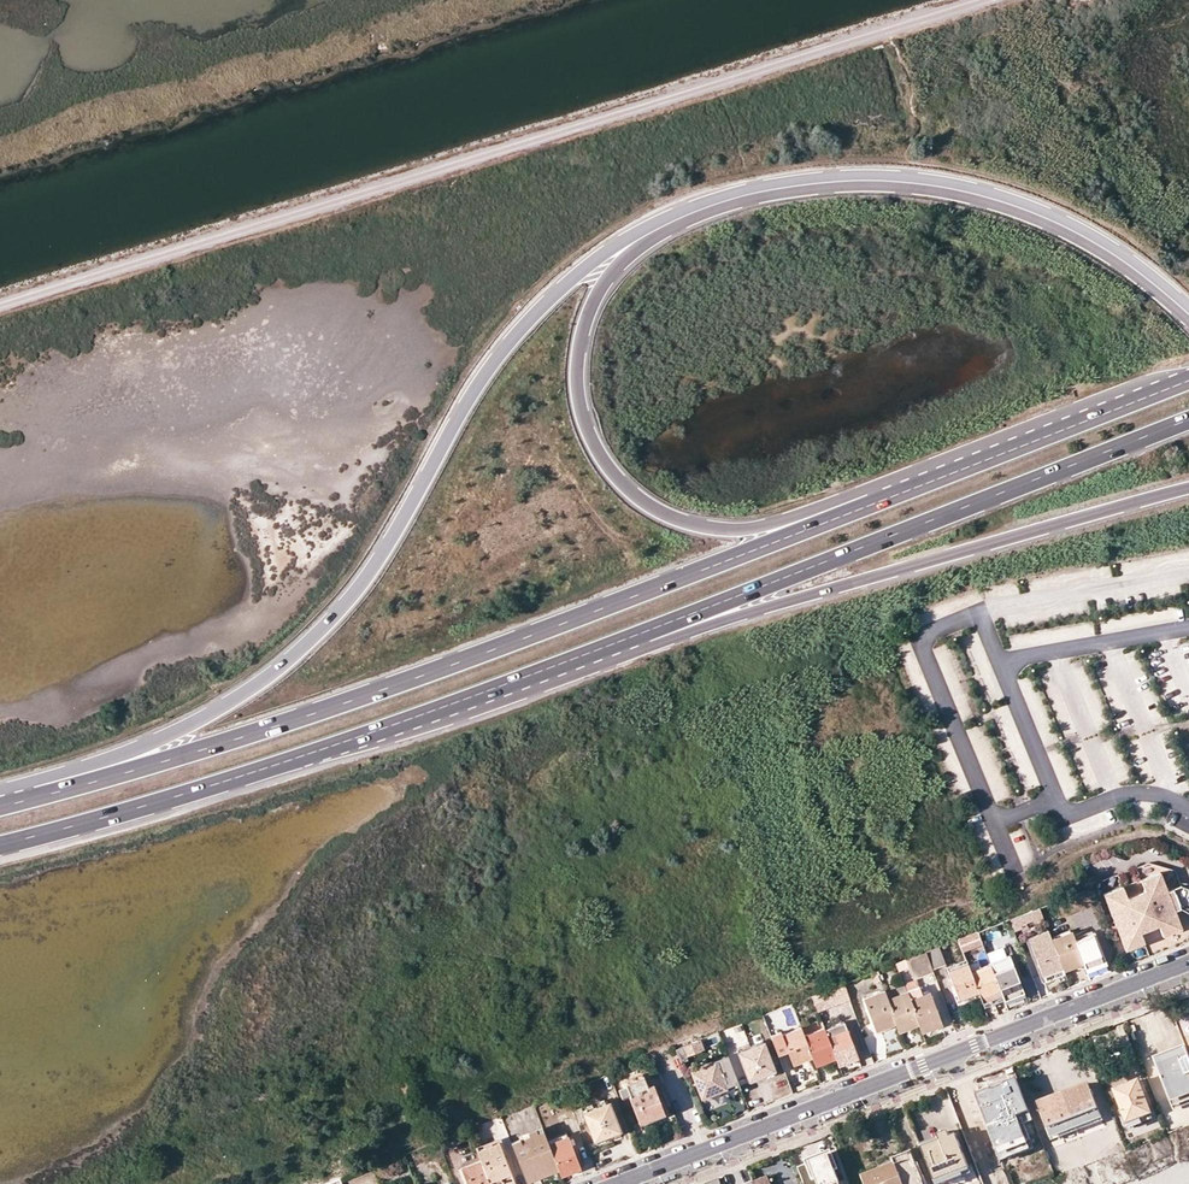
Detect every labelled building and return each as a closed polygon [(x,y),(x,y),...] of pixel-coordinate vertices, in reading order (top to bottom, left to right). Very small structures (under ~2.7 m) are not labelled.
[(1165,890),(1158,872),(1135,881),(1157,937),(1180,927),(1173,909),(1179,907),(1187,912),(1188,911),(1188,908),(1188,889),(1179,885),(1165,890)] [(1157,937),(1135,881),(1102,893),(1124,950),(1157,937)] [(1042,918),(1037,907),(1008,919),(1012,930),(1042,918)] [(1053,938),(1064,967),(1084,960),(1076,939),(1073,930),(1053,938)] [(980,942),(976,931),(956,939),(961,950),(980,942)] [(1085,963),(1087,967),(1106,960),(1095,931),(1076,939),(1084,960),(1085,963)] [(1053,938),(1050,932),(1030,940),(1044,975),(1064,967),(1053,938)] [(924,952),(931,968),(944,963),(938,946),(924,952)] [(924,952),(905,959),(912,978),(931,971),(931,968),(924,952)] [(1003,995),(1004,999),(1024,992),(1010,956),(990,964),(991,966),(992,969),(1003,995)] [(1064,967),(1065,970),(1085,963),(1084,960),(1064,967)] [(1087,967),(1089,971),(1108,964),(1106,960),(1087,967)] [(949,971),(960,999),(979,992),(973,976),(972,973),(968,963),(949,971)] [(973,976),(992,969),(991,966),(972,973),(973,976)] [(1047,981),(1067,973),(1065,970),(1064,967),(1044,975),(1047,981)] [(1003,995),(992,969),(973,976),(979,992),(983,1002),(1003,995)] [(875,971),(870,973),(873,982),(878,980),(875,971)] [(846,984),(814,996),(820,1012),(852,1000),(846,984)] [(898,1024),(902,1033),(921,1025),(908,993),(906,986),(886,994),(898,1024)] [(921,988),(908,993),(921,1025),(922,1026),(942,1019),(932,992),(924,995),(921,988)] [(865,999),(878,1032),(898,1024),(886,994),(885,991),(865,999)] [(1005,1000),(1006,1004),(1026,997),(1024,992),(1004,999),(1005,1000)] [(1004,999),(1003,995),(983,1002),(986,1008),(1005,1000),(1004,999)] [(944,1024),(942,1019),(922,1026),(924,1032),(944,1024)] [(839,1059),(841,1064),(860,1056),(847,1023),(827,1030),(839,1059)] [(728,1052),(748,1047),(742,1025),(722,1030),(728,1052)] [(783,1031),(772,1036),(781,1057),(791,1053),(796,1065),(816,1058),(807,1036),(804,1028),(784,1035),(783,1031)] [(816,1058),(819,1067),(839,1059),(827,1030),(827,1028),(807,1036),(816,1058)] [(701,1041),(675,1051),(680,1063),(688,1060),(687,1058),(705,1051),(701,1041)] [(740,1053),(751,1080),(776,1071),(765,1043),(740,1053)] [(1187,1047),(1155,1059),(1170,1098),(1188,1091),(1188,1053),(1187,1047)] [(729,1056),(692,1071),(703,1098),(704,1098),(727,1089),(726,1088),(740,1083),(729,1056)] [(841,1064),(842,1067),(861,1059),(860,1056),(841,1064)] [(632,1098),(642,1124),(667,1115),(655,1085),(650,1087),(646,1078),(629,1085),(634,1098),(632,1098)] [(1117,1090),(1130,1124),(1156,1114),(1143,1080),(1117,1090)] [(1104,1118),(1091,1084),(1067,1093),(1080,1127),(1104,1118)] [(1016,1085),(977,1099),(1002,1166),(1041,1151),(1016,1085)] [(730,1097),(727,1089),(704,1098),(707,1106),(730,1097)] [(1170,1098),(1173,1107),(1188,1101),(1188,1091),(1170,1098)] [(1080,1127),(1067,1093),(1040,1103),(1054,1137),(1080,1127)] [(585,1113),(596,1141),(621,1131),(610,1103),(585,1113)] [(547,1134),(546,1130),(514,1143),(515,1146),(524,1143),(547,1134)] [(941,1138),(923,1146),(924,1148),(952,1138),(950,1132),(940,1136),(941,1138)] [(533,1167),(556,1157),(551,1143),(547,1134),(524,1143),(533,1167)] [(952,1138),(924,1148),(937,1182),(971,1169),(958,1135),(952,1138)] [(570,1136),(551,1143),(556,1157),(559,1164),(562,1172),(581,1165),(570,1136)] [(491,1183),(506,1183),(514,1181),(499,1142),(478,1150),(481,1159),(491,1183)] [(527,1176),(535,1173),(533,1167),(524,1143),(515,1146),(527,1176)] [(805,1160),(807,1163),(829,1155),(835,1170),(838,1169),(831,1150),(805,1160)] [(913,1153),(895,1160),(897,1164),(865,1176),(868,1183),(929,1183),(927,1178),(924,1180),(913,1153)] [(798,1167),(804,1183),(841,1183),(835,1170),(829,1155),(807,1163),(798,1167)] [(535,1173),(559,1164),(556,1157),(533,1167),(535,1173)] [(469,1183),(491,1183),(481,1159),(462,1167),(469,1183)] [(582,1169),(581,1165),(562,1172),(564,1176),(582,1169)] [(937,1182),(938,1183),(949,1183),(974,1175),(971,1169),(937,1182)] [(753,1181),(754,1183),(772,1183),(768,1175),(753,1181)]
